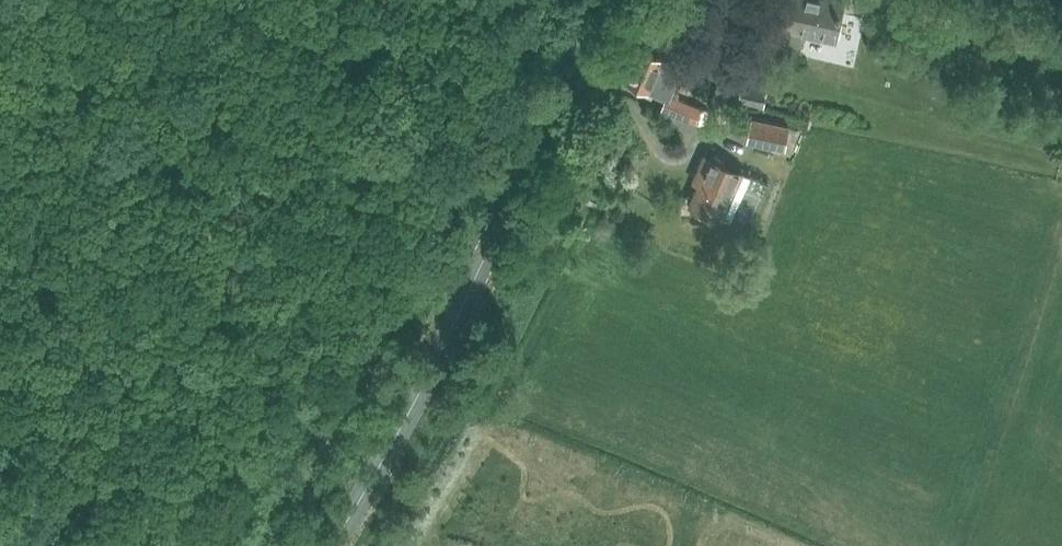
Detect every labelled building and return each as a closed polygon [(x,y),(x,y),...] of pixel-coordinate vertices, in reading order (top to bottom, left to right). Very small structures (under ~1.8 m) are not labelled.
[(779,45),(797,49),(802,46),(805,34),(836,41),(843,4),(827,0),(788,0),(779,45)] [(697,8),(696,7),(688,4),(687,6),(685,11),(683,17),(692,20),(697,8)] [(627,82),(662,96),(667,98),(663,109),(698,122),(703,108),(678,98),(680,92),(666,87),(669,79),(676,81),(682,66),(640,49),(627,82)] [(739,101),(764,106),(768,89),(742,84),(739,101)] [(746,142),(786,151),(791,125),(752,117),(746,142)] [(705,176),(692,206),(706,212),(728,221),(731,223),(745,190),(750,177),(743,174),(744,173),(742,172),(727,165),(723,163),(712,159),(707,157),(700,174),(705,176)]
